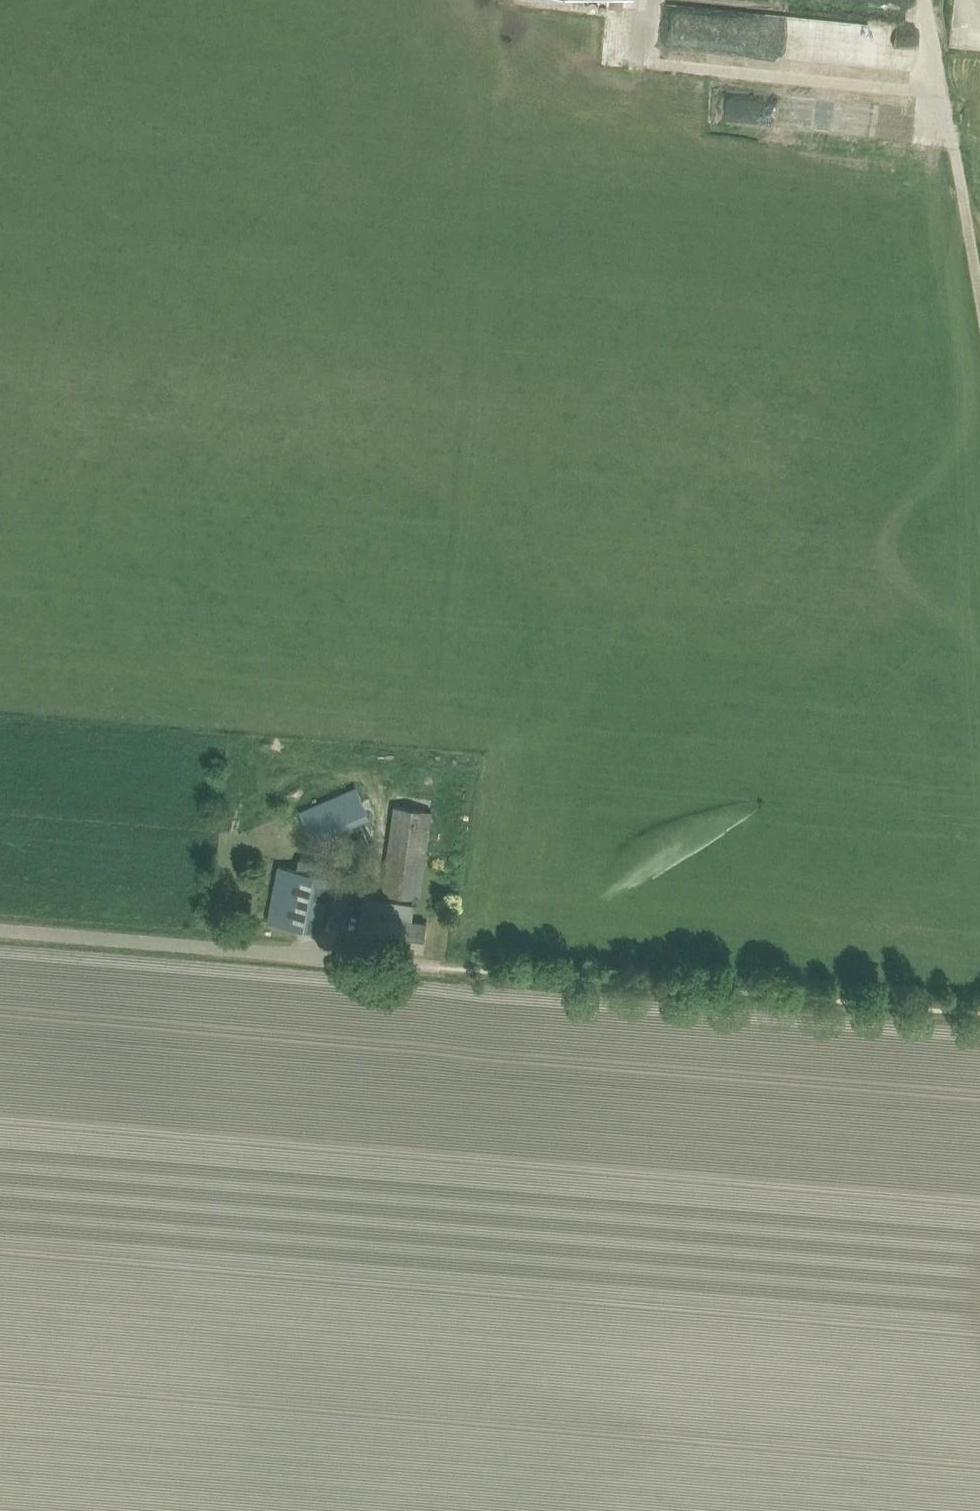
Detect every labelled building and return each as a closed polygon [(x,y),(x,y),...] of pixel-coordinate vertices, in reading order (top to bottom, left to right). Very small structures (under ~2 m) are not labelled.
[(356,787),(300,811),(313,841),(369,816),(356,787)] [(433,810),(394,805),(382,892),(421,897),(433,810)] [(279,863),(272,901),(268,921),(321,931),(332,874),(297,867),(279,863)] [(424,950),(427,931),(428,921),(413,919),(415,904),(364,897),(358,942),(424,950)]
